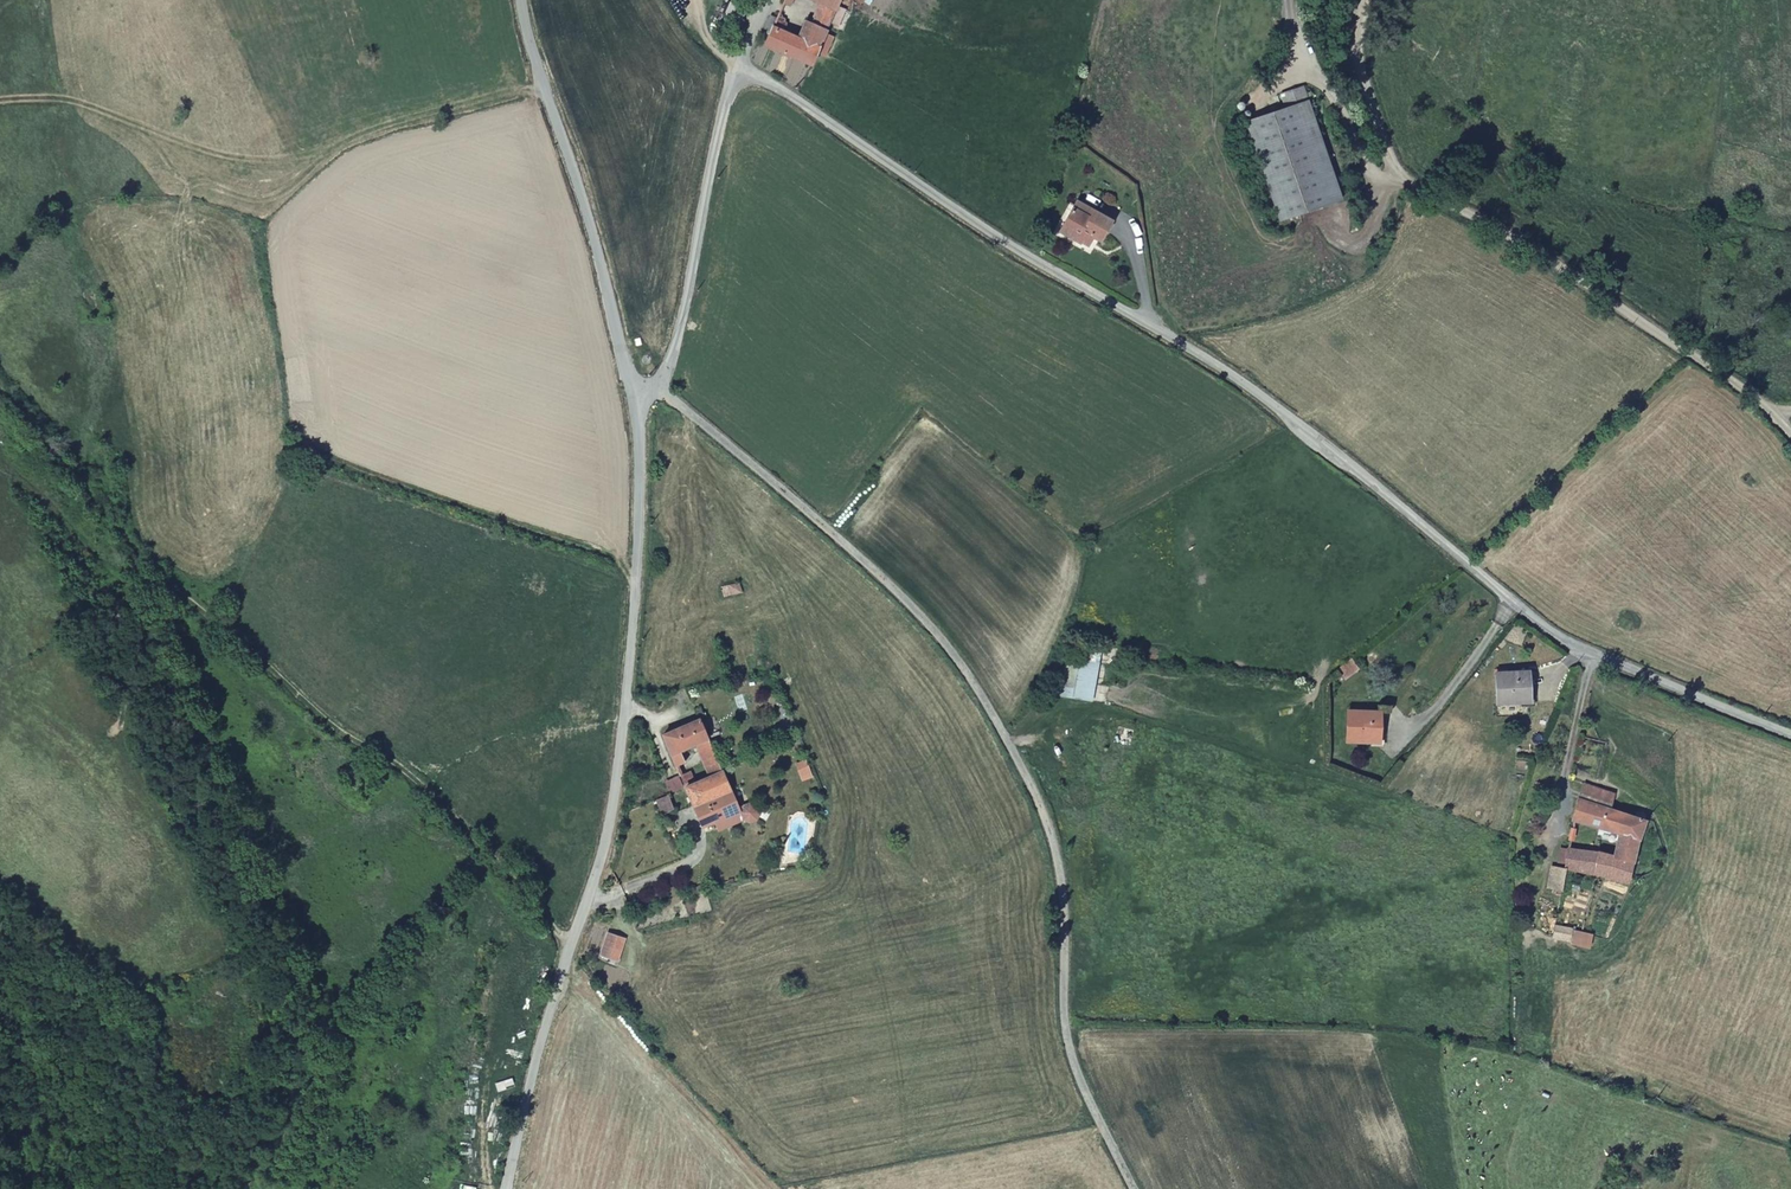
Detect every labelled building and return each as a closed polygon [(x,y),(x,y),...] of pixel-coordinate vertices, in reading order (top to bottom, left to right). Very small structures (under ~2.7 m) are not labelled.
[(817,3),(801,41),(783,33),(786,25),(783,19),(777,17),(776,19),(771,17),(766,30),(770,32),(765,46),(813,66),(818,54),(826,58),(834,39),(827,36),(831,24),(839,27),(847,10),(839,7),(842,0),(810,0),(817,3)] [(730,4),(725,13),(740,19),(743,10),(730,4)] [(1340,196),(1301,83),(1280,91),(1285,105),(1243,119),(1278,218),(1340,196)] [(1084,214),(1088,206),(1075,199),(1071,207),(1084,214)] [(1092,236),(1100,239),(1111,219),(1088,206),(1084,214),(1071,207),(1058,230),(1079,241),(1085,232),(1092,236)] [(1087,245),(1092,236),(1085,232),(1079,241),(1087,245)] [(740,583),(730,586),(732,594),(741,592),(740,583)] [(723,596),(732,594),(730,586),(721,587),(723,596)] [(1531,702),(1529,672),(1495,674),(1498,704),(1531,702)] [(1382,712),(1348,711),(1348,741),(1381,743),(1382,712)] [(680,750),(694,744),(709,739),(701,719),(663,734),(677,767),(685,763),(680,750)] [(709,778),(724,772),(709,739),(694,744),(709,778)] [(680,775),(685,787),(697,782),(692,771),(680,775)] [(685,787),(694,807),(732,791),(724,772),(709,778),(697,782),(685,787)] [(1602,855),(1597,876),(1630,884),(1639,839),(1645,822),(1642,812),(1635,817),(1612,810),(1616,794),(1585,784),(1578,800),(1573,822),(1617,832),(1615,842),(1622,844),(1619,858),(1602,855)] [(717,821),(721,830),(744,820),(751,823),(757,820),(760,813),(757,806),(751,803),(739,809),(732,791),(694,807),(702,826),(717,821)] [(1568,858),(1569,849),(1561,848),(1559,856),(1568,858)] [(1567,869),(1597,876),(1602,855),(1569,849),(1568,858),(1567,869)] [(1563,891),(1567,869),(1554,866),(1549,888),(1563,891)] [(1556,925),(1553,936),(1571,940),(1573,930),(1556,925)]
